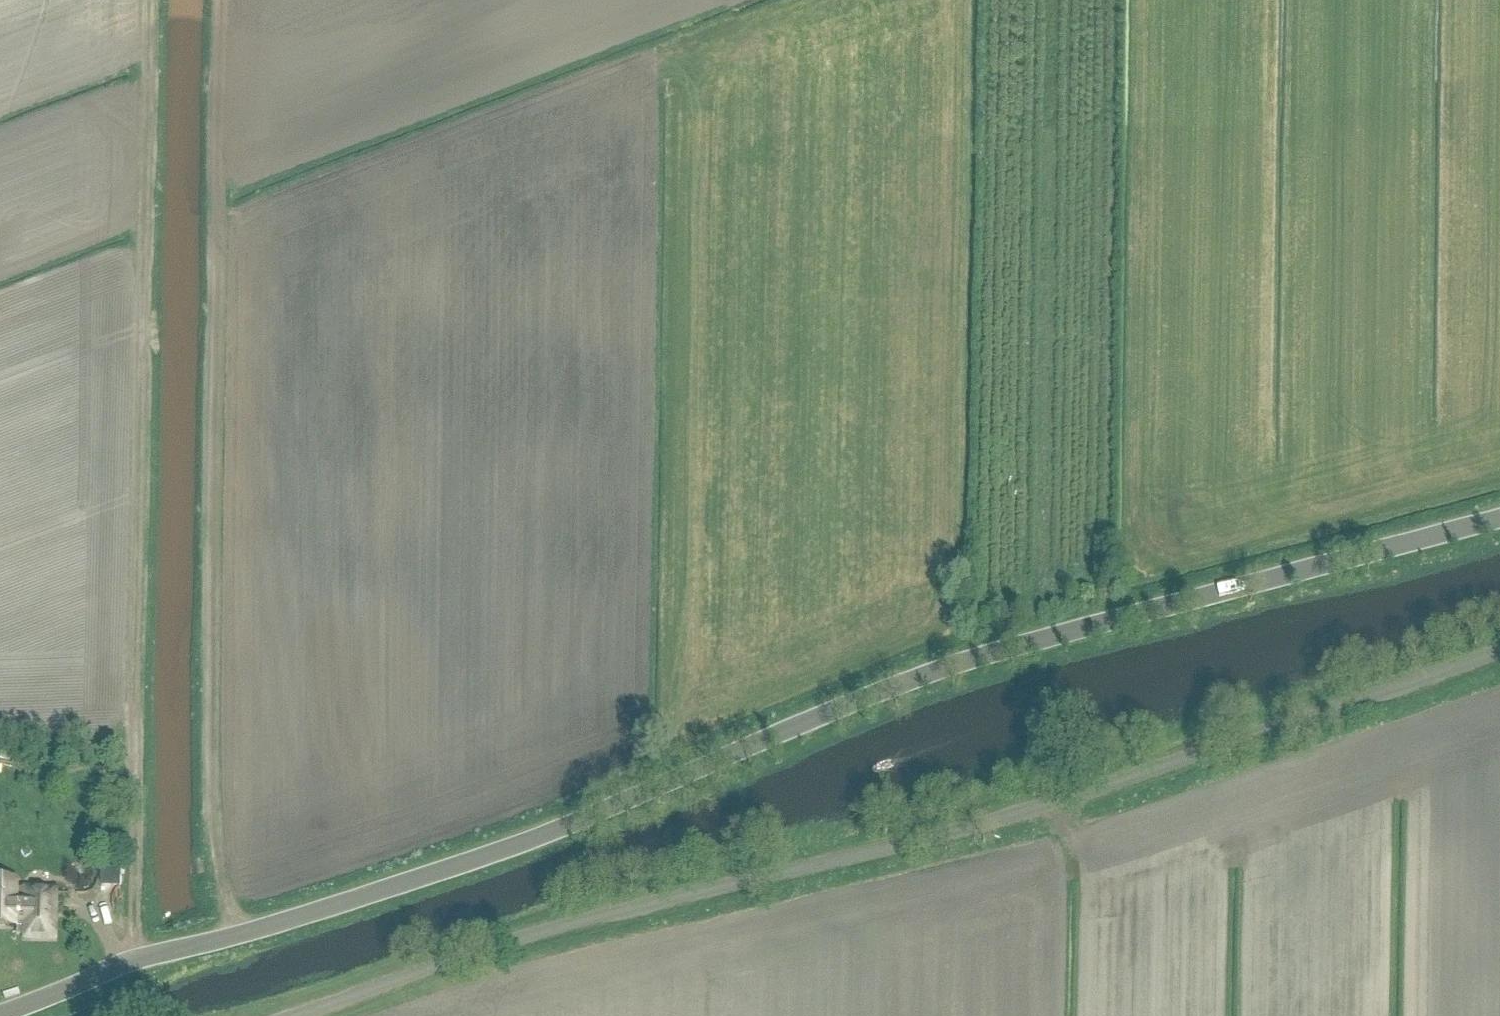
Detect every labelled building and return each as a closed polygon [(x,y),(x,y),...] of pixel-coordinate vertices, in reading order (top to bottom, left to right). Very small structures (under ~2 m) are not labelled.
[(1080,595),(1082,601),(1094,598),(1092,591),(1080,595)] [(103,868),(102,884),(119,885),(120,869),(103,868)] [(26,938),(53,939),(54,893),(22,893),(22,907),(27,907),(26,938)] [(14,907),(14,895),(0,895),(0,907),(14,907)]
